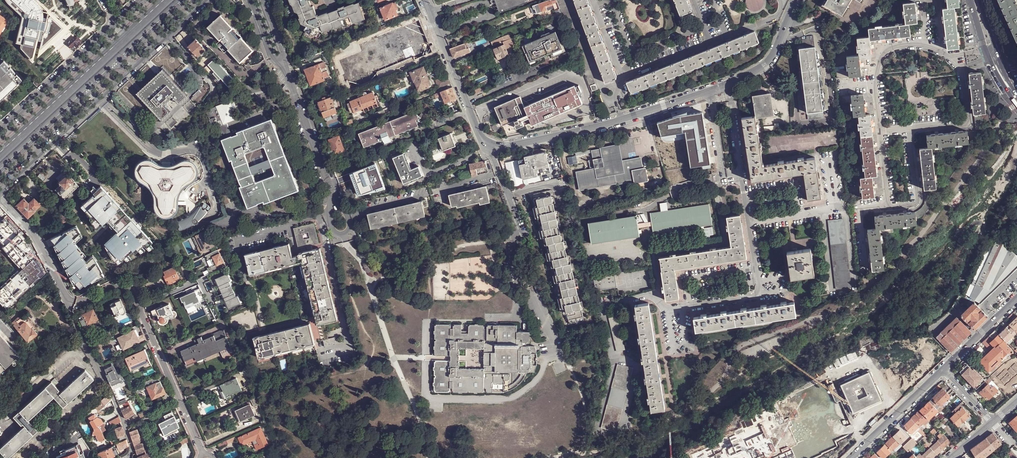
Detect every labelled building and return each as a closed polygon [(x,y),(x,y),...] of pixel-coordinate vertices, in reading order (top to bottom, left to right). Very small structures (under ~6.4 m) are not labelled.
[(36,49),(39,37),(42,20),(43,18),(42,13),(41,9),(39,4),(34,0),(6,0),(8,3),(20,14),(21,16),(22,18),(19,31),(36,49)] [(365,18),(360,2),(355,4),(355,3),(345,6),(345,5),(339,8),(339,9),(328,13),(328,12),(320,15),(319,14),(317,15),(314,6),(312,6),(310,0),(291,0),(293,5),(294,4),(298,12),(299,13),(301,18),(303,23),(307,25),(306,26),(305,30),(306,30),(317,35),(318,34),(319,32),(322,33),(323,31),(324,31),(333,27),(334,28),(343,25),(343,26),(344,25),(345,26),(354,22),(365,18)] [(499,11),(527,1),(526,0),(495,0),(499,11)] [(556,10),(560,8),(557,0),(546,0),(538,3),(534,4),(533,5),(536,13),(541,11),(547,9),(546,5),(553,3),(556,10)] [(606,83),(616,78),(587,0),(575,0),(606,83)] [(692,11),(687,0),(674,0),(681,16),(692,11)] [(748,1),(748,4),(748,6),(750,8),(751,9),(753,11),(756,11),(759,10),(761,9),(762,6),(763,4),(762,1),(762,0),(749,0),(748,1)] [(840,13),(826,4),(828,1),(826,0),(823,5),(840,15),(840,13)] [(844,15),(853,0),(828,0),(828,1),(826,4),(840,13),(844,15)] [(855,0),(853,0),(844,15),(845,16),(855,0)] [(947,7),(942,7),(945,28),(957,27),(956,18),(956,15),(955,6),(960,6),(959,0),(947,0),(947,7)] [(1009,18),(1010,17),(1002,0),(1001,0),(1009,18)] [(1016,0),(1002,0),(1010,17),(1016,33),(1016,0)] [(896,24),(889,25),(890,37),(899,36),(902,36),(911,35),(909,22),(918,22),(917,13),(917,10),(916,1),(908,2),(903,2),(904,9),(905,16),(906,23),(902,23),(896,24)] [(394,3),(393,2),(381,8),(386,20),(398,14),(396,9),(394,3)] [(2,31),(4,27),(6,24),(8,21),(8,20),(0,15),(0,33),(2,31)] [(220,41),(228,49),(241,63),(255,51),(242,37),(240,38),(232,30),(234,28),(221,15),(208,27),(220,41)] [(1016,36),(1016,33),(1010,17),(1009,18),(1016,35),(1016,36)] [(890,37),(889,25),(882,25),(876,26),(869,27),(870,35),(857,37),(858,44),(859,51),(859,54),(847,55),(848,69),(849,76),(862,75),(860,57),(872,56),(871,47),(871,44),(870,39),(878,38),(882,38),(890,37)] [(957,27),(945,28),(947,49),(960,47),(959,38),(958,35),(957,27)] [(21,48),(33,61),(32,59),(32,58),(33,57),(34,58),(36,49),(19,31),(16,43),(22,44),(21,48)] [(541,36),(525,44),(532,60),(550,53),(562,47),(560,42),(555,31),(550,33),(541,36)] [(759,42),(754,31),(627,82),(631,93),(759,42)] [(821,32),(819,32),(819,35),(808,36),(808,41),(814,40),(815,46),(823,110),(810,111),(807,112),(806,104),(803,82),(798,82),(796,82),(800,117),(800,118),(801,120),(802,120),(829,117),(830,116),(831,115),(831,114),(821,32)] [(819,32),(811,32),(808,34),(802,36),(803,47),(815,46),(814,40),(808,41),(808,36),(819,35),(819,32)] [(392,61),(409,54),(402,34),(367,48),(369,55),(375,68),(386,63),(392,61)] [(506,40),(509,38),(508,36),(507,37),(506,35),(492,41),(494,45),(502,41),(506,39),(506,40)] [(516,43),(513,36),(509,38),(506,40),(506,39),(502,41),(504,44),(506,47),(516,43)] [(74,45),(77,48),(78,47),(80,45),(81,44),(80,43),(81,41),(77,37),(76,38),(74,37),(70,41),(68,42),(67,44),(71,48),(74,45)] [(206,49),(200,42),(197,38),(196,39),(189,46),(188,46),(198,57),(206,49)] [(209,47),(203,40),(200,42),(206,49),(209,47)] [(225,53),(228,49),(220,41),(216,44),(225,53)] [(562,47),(550,53),(552,55),(565,50),(561,41),(560,42),(562,47)] [(467,42),(450,48),(454,57),(470,51),(467,42)] [(508,53),(506,47),(504,44),(495,48),(494,48),(494,49),(498,58),(508,53)] [(532,60),(525,44),(522,45),(529,62),(532,60)] [(800,55),(803,82),(806,104),(807,112),(810,111),(823,110),(815,46),(803,47),(799,48),(800,55)] [(369,55),(367,48),(360,51),(363,57),(369,55)] [(463,59),(464,62),(486,53),(485,49),(463,59)] [(368,70),(375,68),(369,55),(363,57),(368,70)] [(214,58),(209,64),(227,84),(233,79),(214,58)] [(23,79),(18,74),(16,75),(14,77),(12,76),(15,74),(16,72),(11,67),(10,68),(9,67),(10,66),(5,60),(0,65),(0,101),(23,79)] [(321,69),(318,63),(306,68),(306,69),(308,73),(313,84),(325,78),(321,69)] [(849,76),(848,69),(845,69),(844,65),(836,66),(837,77),(849,76)] [(418,69),(417,67),(406,71),(408,75),(412,73),(411,72),(418,69)] [(424,67),(418,69),(411,72),(412,73),(415,80),(416,80),(417,85),(424,82),(424,83),(426,83),(428,82),(429,81),(428,80),(429,80),(427,75),(425,70),(424,67)] [(137,93),(161,119),(170,112),(164,105),(173,96),(179,103),(188,95),(163,69),(137,93)] [(408,75),(406,71),(393,76),(396,81),(408,75)] [(973,113),(974,113),(982,112),(985,112),(985,104),(984,100),(983,92),(982,84),(982,80),(981,71),(969,72),(970,81),(970,88),(971,93),(972,101),(972,107),(973,113)] [(589,86),(587,80),(585,80),(592,99),(594,98),(589,86)] [(583,103),(575,84),(524,105),(520,95),(495,105),(496,107),(491,109),(497,124),(502,122),(503,124),(528,113),(532,124),(583,103)] [(457,98),(453,87),(441,91),(445,102),(446,102),(448,107),(456,103),(454,99),(457,98)] [(377,102),(375,95),(373,92),(350,101),(350,102),(353,107),(354,112),(364,108),(377,102)] [(756,114),(756,117),(761,116),(774,114),(771,92),(753,94),(756,114)] [(860,129),(861,135),(872,133),(872,126),(871,122),(870,114),(865,114),(864,106),(864,102),(863,93),(837,96),(838,103),(850,102),(852,102),(852,109),(853,116),(855,115),(859,115),(859,121),(860,129)] [(331,96),(326,98),(318,101),(324,117),(337,112),(331,96)] [(184,103),(187,113),(198,109),(196,102),(194,103),(193,100),(184,103)] [(245,153),(252,150),(244,130),(237,133),(237,134),(232,135),(227,122),(238,118),(235,112),(232,103),(231,100),(221,104),(221,105),(211,108),(211,110),(207,112),(212,123),(216,122),(217,121),(221,131),(222,133),(224,133),(226,138),(222,140),(230,160),(231,160),(232,162),(240,184),(241,184),(241,186),(239,187),(248,208),(258,204),(258,203),(263,201),(264,203),(271,201),(263,180),(257,182),(256,181),(255,181),(244,154),(245,154),(245,153)] [(379,106),(377,102),(364,108),(365,112),(379,107),(379,106)] [(412,111),(364,131),(369,145),(382,140),(418,125),(416,119),(421,117),(412,111)] [(674,113),(655,119),(661,137),(686,133),(692,168),(714,165),(704,111),(674,113)] [(983,124),(982,112),(974,113),(975,124),(983,124)] [(757,122),(756,117),(756,114),(743,117),(742,117),(751,180),(803,172),(807,199),(821,197),(820,190),(822,190),(821,184),(819,184),(817,169),(816,170),(814,157),(804,158),(804,157),(798,158),(798,159),(784,161),(784,160),(778,160),(778,162),(765,164),(764,162),(763,162),(761,148),(762,148),(761,141),(760,142),(758,128),(759,127),(758,122),(757,122)] [(177,122),(172,117),(166,123),(171,128),(177,122)] [(244,130),(252,150),(265,145),(276,175),(263,180),(271,201),(299,190),(272,119),(244,130)] [(347,129),(349,128),(350,128),(354,126),(352,119),(347,120),(345,121),(347,129)] [(976,130),(976,129),(976,130),(967,131),(968,138),(977,137),(976,130)] [(941,145),(945,145),(948,145),(969,143),(968,138),(967,131),(967,130),(959,131),(955,132),(947,132),(939,133),(935,134),(926,135),(928,147),(932,147),(934,146),(938,146),(941,145)] [(364,131),(357,133),(363,147),(369,145),(364,131)] [(438,138),(440,142),(443,148),(444,149),(445,149),(446,149),(451,147),(456,145),(455,142),(450,133),(447,134),(440,137),(438,138)] [(872,133),(861,135),(861,142),(862,149),(864,162),(864,169),(864,170),(865,177),(862,177),(860,177),(861,184),(861,190),(862,197),(874,196),(872,176),(877,175),(876,167),(876,163),(874,147),(873,143),(872,133)] [(334,136),(329,138),(331,141),(330,141),(333,149),(335,153),(345,148),(345,147),(344,145),(342,140),(340,134),(336,135),(334,136)] [(443,148),(440,142),(438,143),(441,150),(442,152),(443,152),(452,149),(451,147),(446,149),(445,149),(444,149),(443,148)] [(581,189),(626,181),(623,163),(619,145),(593,150),(595,159),(589,160),(591,169),(578,172),(581,189)] [(931,188),(936,188),(935,180),(935,173),(934,167),(933,160),(932,153),(932,152),(932,147),(928,147),(919,148),(920,156),(921,160),(923,177),(923,180),(924,189),(931,188)] [(550,166),(547,152),(525,156),(526,163),(520,164),(523,180),(538,176),(537,170),(550,166)] [(424,175),(420,166),(411,169),(409,164),(411,164),(408,157),(406,158),(404,153),(394,157),(404,183),(408,181),(409,183),(416,180),(415,178),(424,175)] [(684,154),(661,161),(667,182),(690,175),(684,154)] [(174,214),(176,211),(177,209),(177,207),(179,195),(180,192),(183,188),(186,185),(193,181),(197,176),(197,174),(197,169),(196,165),(193,162),(190,160),(187,160),(182,160),(174,164),(171,165),(166,166),(162,165),(161,165),(155,162),(153,160),(151,160),(147,159),(143,160),(141,160),(139,162),(136,166),(135,169),(135,173),(137,177),(139,180),(147,185),(149,187),(151,190),(153,194),(154,198),(154,207),(155,209),(156,211),(159,214),(162,216),(166,217),(171,216),(174,214)] [(623,163),(626,181),(634,179),(635,183),(649,181),(646,167),(642,168),(640,160),(623,163)] [(486,161),(484,161),(470,165),(471,173),(472,176),(478,175),(477,170),(477,169),(486,167),(487,166),(486,161)] [(384,185),(376,162),(350,171),(356,189),(360,188),(362,193),(378,190),(377,187),(384,185)] [(60,184),(69,194),(78,185),(67,174),(58,182),(60,184)] [(462,189),(463,192),(478,189),(477,186),(476,182),(475,182),(472,183),(470,185),(469,188),(462,189)] [(64,198),(69,194),(60,184),(55,188),(64,198)] [(478,189),(463,192),(449,195),(451,207),(457,206),(457,207),(479,202),(480,205),(490,203),(486,187),(478,189)] [(931,188),(924,189),(925,197),(925,201),(923,205),(921,208),(919,210),(915,211),(916,218),(924,215),(931,205),(932,200),(931,188)] [(585,321),(571,263),(569,264),(564,241),(562,241),(552,196),(555,195),(554,193),(553,191),(551,190),(533,194),(536,207),(539,218),(541,230),(543,238),(545,245),(546,245),(548,252),(550,260),(552,268),(554,267),(555,275),(557,283),(561,298),(563,309),(565,313),(567,313),(570,324),(585,321)] [(16,205),(23,198),(22,196),(15,203),(16,205)] [(16,205),(28,216),(35,210),(34,209),(40,204),(34,198),(28,203),(23,198),(16,205)] [(1008,209),(1012,213),(1014,210),(1016,213),(1016,202),(1013,200),(1012,202),(1013,203),(1008,209)] [(201,205),(199,206),(202,207),(202,208),(202,209),(203,209),(204,210),(205,209),(206,210),(207,211),(209,211),(210,210),(211,208),(211,206),(211,204),(210,202),(209,202),(208,202),(208,201),(207,201),(206,201),(205,201),(204,201),(202,202),(201,203),(201,205)] [(422,201),(368,213),(372,228),(426,216),(424,208),(422,201)] [(650,213),(652,221),(652,224),(654,232),(713,223),(710,204),(650,213)] [(202,207),(199,206),(199,207),(196,210),(190,215),(184,219),(177,222),(177,224),(178,225),(179,226),(179,227),(178,228),(180,230),(187,227),(191,225),(194,223),(193,222),(193,221),(193,220),(194,219),(195,219),(196,219),(197,219),(199,220),(199,219),(205,213),(206,211),(206,210),(205,209),(204,210),(203,209),(202,209),(202,208),(202,207)] [(916,218),(915,211),(907,212),(903,213),(895,214),(886,215),(884,215),(874,216),(876,228),(880,228),(882,227),(891,226),(892,226),(903,225),(910,224),(917,223),(916,218)] [(69,220),(65,212),(58,215),(62,223),(69,220)] [(680,298),(675,269),(747,258),(741,214),(727,216),(728,223),(726,223),(728,230),(729,229),(731,243),(730,244),(730,247),(717,249),(717,247),(710,248),(710,250),(696,252),(696,250),(690,251),(690,252),(676,255),(676,253),(670,254),(670,256),(659,257),(664,285),(663,285),(664,291),(665,291),(667,300),(680,298)] [(638,227),(638,223),(637,218),(639,217),(638,216),(637,216),(636,215),(588,223),(591,242),(640,234),(638,227)] [(851,287),(843,218),(828,220),(837,289),(851,287)] [(299,247),(312,244),(319,242),(314,223),(294,227),(299,247)] [(701,228),(702,238),(714,237),(713,227),(701,228)] [(876,228),(867,229),(868,237),(869,241),(870,250),(871,258),(871,261),(872,270),(884,269),(883,262),(882,255),(882,248),(881,241),(880,234),(880,233),(880,228),(876,228)] [(198,247),(193,237),(197,247),(199,251),(203,249),(204,250),(215,246),(207,230),(196,235),(201,245),(198,247)] [(65,251),(75,245),(68,231),(53,238),(51,234),(43,238),(47,244),(53,242),(60,256),(66,253),(65,251)] [(975,300),(1015,262),(1016,264),(1016,248),(1010,243),(994,236),(993,238),(991,237),(979,263),(980,263),(965,294),(969,297),(975,300)] [(25,267),(12,280),(16,284),(16,285),(13,282),(12,281),(11,282),(11,283),(11,284),(15,287),(16,287),(17,285),(21,289),(38,273),(37,271),(40,269),(35,262),(34,263),(33,261),(32,261),(32,262),(29,259),(32,255),(19,241),(9,251),(25,267)] [(295,264),(293,256),(290,243),(253,252),(246,253),(251,274),(258,272),(295,264)] [(222,247),(206,255),(208,259),(211,257),(215,264),(208,267),(210,270),(208,270),(209,273),(226,265),(219,250),(223,248),(222,247)] [(321,247),(313,249),(300,252),(299,252),(299,254),(293,256),(295,264),(296,264),(302,262),(316,324),(324,322),(338,319),(337,319),(328,279),(321,247)] [(815,275),(811,248),(787,252),(791,278),(815,275)] [(97,257),(67,271),(74,286),(78,284),(79,286),(88,282),(87,279),(95,276),(96,279),(105,275),(97,257)] [(175,265),(173,259),(166,262),(169,268),(173,266),(175,265)] [(328,338),(324,322),(316,324),(302,262),(296,264),(309,322),(310,322),(315,342),(328,338)] [(574,262),(571,263),(585,321),(588,320),(574,262)] [(975,300),(980,302),(1016,267),(1016,264),(1015,262),(975,300)] [(176,273),(173,266),(169,268),(163,271),(165,274),(167,279),(168,282),(172,280),(172,282),(176,280),(175,279),(177,277),(178,277),(176,273)] [(227,272),(215,277),(220,288),(219,289),(223,298),(224,297),(229,308),(241,302),(237,295),(236,296),(229,280),(231,280),(227,272)] [(167,279),(165,274),(163,275),(166,280),(167,283),(168,283),(169,283),(172,282),(172,280),(168,282),(167,279)] [(52,280),(50,276),(38,287),(40,290),(52,280)] [(201,303),(206,301),(200,289),(195,291),(201,303)] [(201,304),(201,303),(195,291),(195,290),(181,297),(183,301),(186,308),(195,304),(195,306),(201,304)] [(111,313),(113,312),(114,312),(114,313),(119,311),(119,313),(121,313),(122,313),(124,312),(125,311),(125,309),(120,298),(114,301),(115,302),(110,303),(112,307),(109,308),(111,313)] [(666,408),(650,302),(636,304),(637,312),(635,312),(636,319),(638,318),(640,335),(639,336),(640,342),(642,341),(644,356),(642,356),(643,362),(645,362),(647,376),(645,376),(646,382),(648,382),(650,396),(648,396),(649,402),(651,402),(652,411),(666,408)] [(797,315),(796,311),(795,302),(778,304),(760,306),(739,310),(694,316),(697,331),(797,315)] [(966,309),(960,314),(966,320),(969,318),(971,320),(968,322),(974,329),(980,322),(987,316),(981,310),(979,312),(977,310),(979,308),(973,302),(968,307),(966,309)] [(174,314),(172,311),(169,303),(161,307),(160,306),(152,310),(154,314),(157,313),(160,320),(161,321),(162,322),(163,322),(164,322),(164,321),(165,321),(166,320),(166,319),(166,317),(174,314)] [(20,305),(19,304),(11,312),(14,315),(21,308),(20,305)] [(957,311),(960,314),(966,309),(964,307),(963,306),(962,306),(957,311)] [(98,318),(93,309),(78,316),(83,325),(98,318)] [(174,310),(172,311),(174,314),(166,317),(166,319),(166,320),(165,321),(164,321),(164,322),(163,322),(162,322),(161,321),(160,320),(158,321),(159,322),(160,324),(163,325),(165,325),(167,323),(168,322),(169,319),(175,317),(176,316),(177,315),(177,313),(176,311),(174,310)] [(617,312),(609,314),(618,351),(626,348),(617,312)] [(16,319),(12,322),(28,341),(38,333),(33,328),(33,327),(32,328),(27,322),(28,321),(27,320),(23,315),(17,320),(16,319)] [(218,325),(225,321),(223,316),(215,319),(217,323),(218,325)] [(935,336),(950,351),(953,348),(961,341),(966,336),(970,332),(956,317),(935,336)] [(1016,333),(1016,317),(1009,324),(1016,332),(1016,333)] [(315,344),(315,342),(310,322),(309,322),(253,337),(258,358),(315,344)] [(517,331),(517,324),(468,324),(468,330),(462,330),(462,324),(433,324),(433,326),(435,326),(435,353),(433,353),(433,355),(460,355),(460,358),(460,360),(433,360),(433,362),(435,362),(435,389),(433,389),(433,391),(505,392),(505,391),(510,390),(515,388),(519,384),(523,381),(526,376),(528,371),(535,371),(538,360),(537,360),(537,357),(538,357),(536,345),(527,345),(527,341),(529,341),(532,330),(517,331)] [(1014,334),(1016,332),(1009,324),(999,334),(1007,341),(1009,339),(1014,334)] [(78,333),(75,327),(70,330),(75,336),(75,335),(78,333)] [(135,329),(118,337),(124,349),(145,339),(143,334),(140,335),(138,336),(136,333),(135,329)] [(202,336),(198,338),(200,342),(197,343),(180,350),(186,363),(196,360),(197,361),(204,357),(204,356),(220,349),(224,359),(235,355),(224,329),(214,333),(214,335),(211,336),(212,337),(204,341),(202,336)] [(1013,352),(1011,349),(1006,344),(1007,342),(1007,341),(999,334),(995,330),(983,342),(991,351),(980,361),(988,371),(995,364),(997,367),(1000,364),(1003,362),(1006,359),(1011,355),(1013,352)] [(20,354),(0,333),(0,361),(6,367),(20,354)] [(125,358),(126,361),(130,369),(131,371),(131,370),(130,369),(143,363),(145,368),(152,365),(145,350),(145,349),(144,349),(125,358)] [(45,363),(54,355),(52,352),(47,356),(46,355),(42,359),(45,363)] [(918,383),(931,370),(914,354),(902,367),(918,383)] [(960,372),(977,389),(983,384),(986,381),(974,369),(973,371),(966,363),(962,367),(964,368),(960,372)] [(615,431),(633,368),(619,364),(601,427),(615,431)] [(1006,370),(1003,373),(1000,376),(1006,383),(1012,378),(1011,378),(1016,374),(1014,371),(1013,370),(1014,369),(1012,365),(1006,370)] [(115,367),(105,371),(105,373),(108,380),(111,385),(123,380),(121,374),(118,375),(115,367)] [(19,448),(21,446),(38,430),(29,419),(39,410),(42,408),(54,396),(63,407),(79,393),(81,390),(94,379),(85,369),(60,393),(58,391),(60,390),(56,386),(59,382),(55,378),(14,416),(22,425),(23,423),(25,425),(0,448),(0,450),(8,457),(19,448)] [(859,373),(838,383),(842,393),(844,393),(847,400),(846,400),(851,414),(857,412),(856,410),(857,410),(858,411),(883,400),(875,384),(874,384),(873,382),(874,381),(869,369),(861,372),(862,374),(860,376),(859,373)] [(160,381),(164,380),(161,374),(131,387),(133,391),(134,391),(135,391),(136,392),(137,394),(142,390),(147,388),(152,399),(164,393),(164,394),(165,394),(164,395),(164,396),(162,397),(165,402),(172,397),(169,391),(165,392),(163,387),(162,384),(160,381)] [(226,385),(230,394),(242,389),(236,377),(232,379),(233,382),(226,385)] [(994,386),(996,384),(991,379),(989,378),(987,379),(986,381),(983,384),(986,387),(980,392),(984,396),(985,397),(986,395),(989,399),(989,398),(998,390),(994,386)] [(925,397),(929,401),(936,409),(941,403),(943,402),(944,402),(946,404),(950,400),(947,398),(950,395),(949,395),(942,388),(940,390),(939,389),(941,387),(938,385),(925,397)] [(109,393),(106,396),(95,406),(99,411),(98,412),(98,413),(99,414),(103,415),(108,412),(105,409),(101,412),(100,410),(112,399),(109,393)] [(255,395),(250,397),(254,407),(259,404),(255,395)] [(929,401),(920,410),(927,418),(928,419),(934,414),(937,410),(936,409),(929,401)] [(255,414),(250,404),(236,410),(238,416),(240,415),(242,420),(255,414)] [(951,417),(958,425),(959,425),(963,421),(965,419),(970,415),(960,404),(952,411),(955,414),(951,417)] [(135,413),(130,405),(126,408),(123,409),(121,411),(126,419),(135,413)] [(99,411),(95,406),(87,413),(90,417),(89,418),(91,422),(90,422),(94,429),(93,435),(97,436),(96,437),(99,442),(102,442),(107,440),(102,433),(106,430),(104,427),(106,426),(101,419),(97,417),(96,415),(98,413),(98,412),(99,411)] [(792,427),(785,408),(689,444),(694,457),(711,457),(792,427)] [(920,410),(911,419),(918,426),(922,422),(925,420),(927,418),(920,410)] [(174,421),(176,421),(176,420),(174,416),(172,411),(163,415),(165,418),(167,418),(158,423),(163,434),(169,432),(168,432),(177,428),(176,426),(174,421)] [(108,421),(111,426),(121,422),(119,417),(108,421)] [(918,426),(911,419),(904,425),(911,433),(917,427),(918,428),(919,429),(920,430),(921,429),(918,426)] [(120,441),(127,439),(122,426),(115,428),(119,438),(120,441)] [(935,426),(930,431),(933,434),(939,429),(935,426)] [(254,430),(249,432),(239,437),(243,445),(253,440),(257,438),(259,443),(255,444),(257,449),(269,444),(262,427),(254,430)] [(130,432),(137,453),(138,457),(147,454),(143,443),(141,444),(138,437),(140,436),(137,429),(130,432)] [(900,430),(893,436),(900,443),(902,445),(902,446),(903,444),(903,443),(902,442),(904,440),(907,437),(900,430)] [(924,432),(915,441),(917,443),(922,439),(925,436),(926,434),(924,432)] [(971,449),(976,457),(983,457),(1002,443),(993,432),(986,438),(971,449)] [(938,440),(938,441),(944,448),(951,442),(942,433),(938,436),(940,438),(938,440)] [(893,436),(884,444),(891,451),(891,452),(900,443),(893,436)] [(925,436),(922,439),(929,446),(931,448),(937,454),(943,449),(937,442),(932,447),(930,445),(932,443),(925,436)] [(903,447),(908,451),(908,452),(910,450),(917,443),(915,441),(912,438),(903,447)] [(129,445),(127,439),(120,441),(113,445),(111,446),(112,446),(108,448),(108,447),(100,450),(101,451),(99,452),(101,457),(109,457),(119,453),(118,451),(119,450),(129,445)] [(900,443),(891,452),(893,453),(893,454),(902,445),(900,443)] [(884,444),(882,447),(879,449),(877,451),(883,457),(884,457),(891,451),(884,444)] [(78,445),(66,450),(67,453),(58,457),(59,457),(84,457),(78,445)] [(183,457),(191,457),(191,447),(182,447),(183,457)] [(918,457),(932,457),(937,454),(931,448),(929,449),(922,456),(920,455),(917,457),(918,457)]
